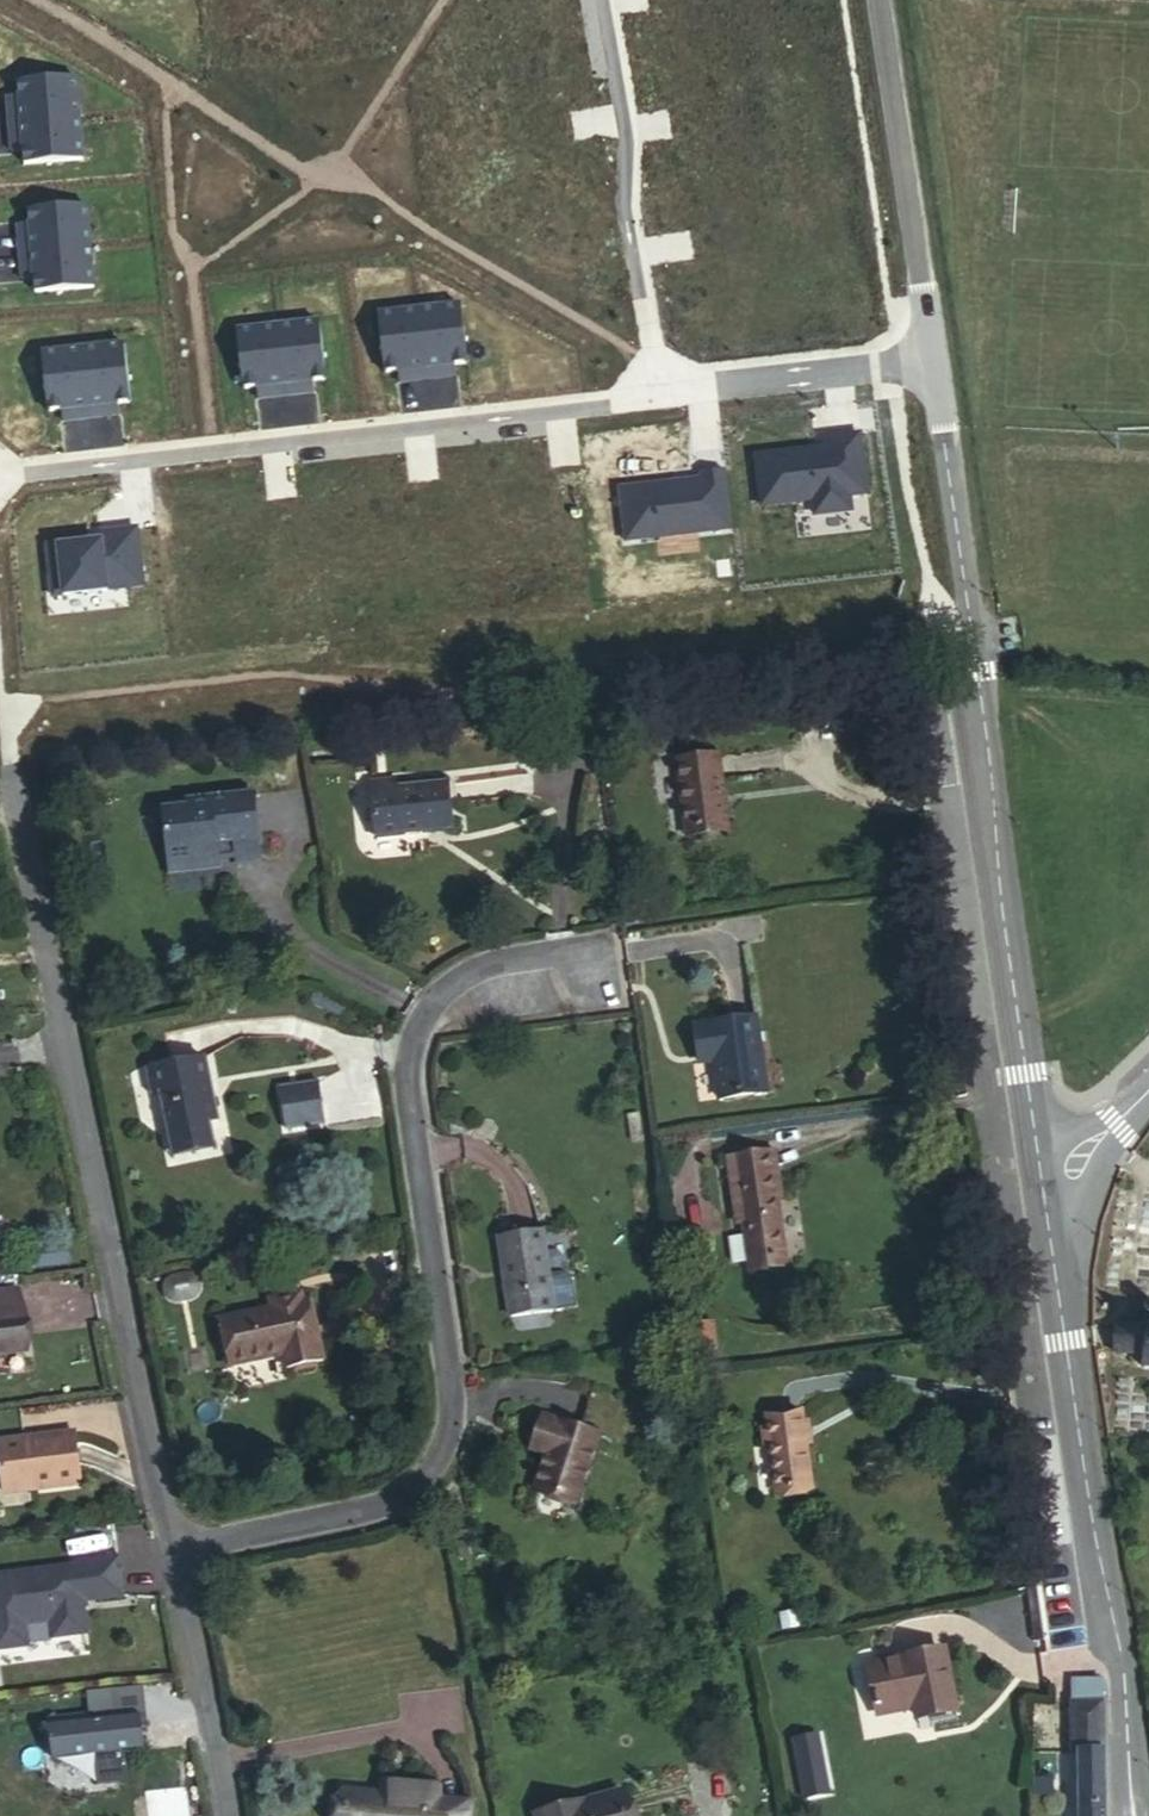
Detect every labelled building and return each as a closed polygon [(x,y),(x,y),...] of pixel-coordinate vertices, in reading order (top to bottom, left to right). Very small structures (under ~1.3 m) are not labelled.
[(81,155),(75,78),(20,81),(25,159),(81,155)] [(92,282),(87,204),(31,208),(37,285),(92,282)] [(459,303),(374,313),(380,373),(465,364),(459,303)] [(316,321),(231,330),(237,391),(322,382),(316,321)] [(125,339),(40,348),(47,409),(132,400),(125,339)] [(866,497),(859,437),(825,441),(826,453),(815,455),(814,452),(755,459),(761,509),(812,503),(814,518),(851,513),(849,499),(866,497)] [(732,532),(725,473),(701,476),(702,482),(619,491),(625,545),(732,532)] [(45,548),(51,598),(142,587),(136,529),(98,533),(99,542),(45,548)] [(736,824),(726,756),(683,760),(694,829),(736,824)] [(388,834),(435,828),(435,818),(458,815),(454,777),(405,782),(404,774),(381,777),(388,834)] [(269,848),(264,802),(196,810),(196,816),(170,819),(176,871),(202,869),(203,879),(229,876),(229,869),(228,852),(269,848)] [(435,818),(435,828),(459,826),(458,815),(435,818)] [(695,839),(738,833),(736,824),(694,829),(695,839)] [(229,869),(271,865),(269,848),(228,852),(229,869)] [(202,869),(176,871),(178,883),(203,879),(202,869)] [(770,1019),(704,1027),(708,1055),(725,1054),(726,1064),(732,1102),(780,1096),(770,1019)] [(725,1054),(708,1055),(710,1066),(726,1064),(725,1054)] [(157,1068),(162,1091),(175,1149),(218,1140),(214,1120),(224,1118),(211,1057),(157,1068)] [(157,1068),(149,1070),(154,1093),(162,1091),(157,1068)] [(282,1084),(291,1124),(330,1116),(322,1075),(282,1084)] [(220,1149),(218,1140),(175,1149),(177,1158),(220,1149)] [(790,1154),(783,1155),(787,1177),(792,1176),(790,1154)] [(783,1155),(741,1160),(748,1204),(757,1203),(760,1226),(765,1266),(801,1261),(793,1200),(796,1200),(792,1176),(787,1177),(783,1155)] [(757,1203),(748,1204),(750,1227),(760,1226),(757,1203)] [(553,1238),(511,1243),(523,1327),(566,1319),(565,1318),(588,1314),(584,1286),(578,1282),(560,1284),(553,1238)] [(803,1269),(801,1261),(765,1266),(767,1276),(803,1269)] [(34,1349),(24,1289),(0,1292),(0,1354),(34,1349)] [(329,1360),(317,1299),(310,1301),(308,1293),(290,1296),(291,1305),(281,1307),(226,1318),(235,1362),(291,1351),(294,1367),(329,1360)] [(280,1298),(281,1307),(291,1305),(290,1296),(280,1298)] [(1147,1314),(1145,1326),(1116,1324),(1113,1351),(1144,1354),(1142,1368),(1148,1369),(1148,1314),(1147,1314)] [(589,1440),(551,1425),(542,1448),(557,1455),(554,1465),(540,1499),(586,1516),(610,1449),(620,1453),(636,1414),(605,1402),(589,1440)] [(828,1492),(815,1407),(782,1411),(783,1429),(770,1430),(773,1450),(787,1449),(794,1495),(828,1492)] [(75,1430),(28,1437),(29,1444),(75,1437),(75,1430)] [(4,1487),(32,1483),(33,1488),(82,1482),(75,1437),(29,1444),(28,1437),(0,1441),(0,1459),(4,1487)] [(557,1455),(542,1448),(538,1458),(554,1465),(557,1455)] [(32,1483),(4,1487),(5,1492),(33,1488),(32,1483)] [(83,1594),(86,1594),(89,1597),(123,1592),(118,1554),(77,1560),(77,1563),(0,1573),(0,1648),(23,1644),(20,1622),(52,1618),(55,1634),(88,1630),(83,1594)] [(868,1668),(879,1716),(914,1707),(917,1722),(957,1713),(944,1652),(868,1668)] [(150,1719),(145,1680),(116,1684),(120,1714),(143,1711),(144,1719),(150,1719)] [(1105,1705),(1105,1683),(1095,1683),(1074,1682),(1074,1705),(1105,1705)] [(144,1719),(143,1711),(120,1714),(116,1684),(88,1688),(92,1717),(51,1722),(55,1756),(98,1750),(102,1781),(132,1778),(128,1747),(148,1744),(144,1719)] [(1043,1720),(1043,1704),(1028,1705),(1028,1719),(1043,1720)] [(1105,1752),(1105,1705),(1074,1705),(1073,1753),(1082,1753),(1105,1752)] [(805,1801),(836,1794),(822,1731),(791,1738),(805,1801)] [(1105,1752),(1082,1753),(1082,1815),(1106,1815),(1105,1752)] [(1054,1779),(1029,1781),(1030,1796),(1055,1795),(1054,1779)] [(343,1815),(468,1815),(469,1805),(439,1802),(439,1791),(383,1786),(382,1798),(345,1795),(343,1815)] [(625,1807),(622,1793),(537,1814),(538,1815),(586,1815),(625,1807)] [(625,1807),(586,1815),(628,1815),(625,1807)]
